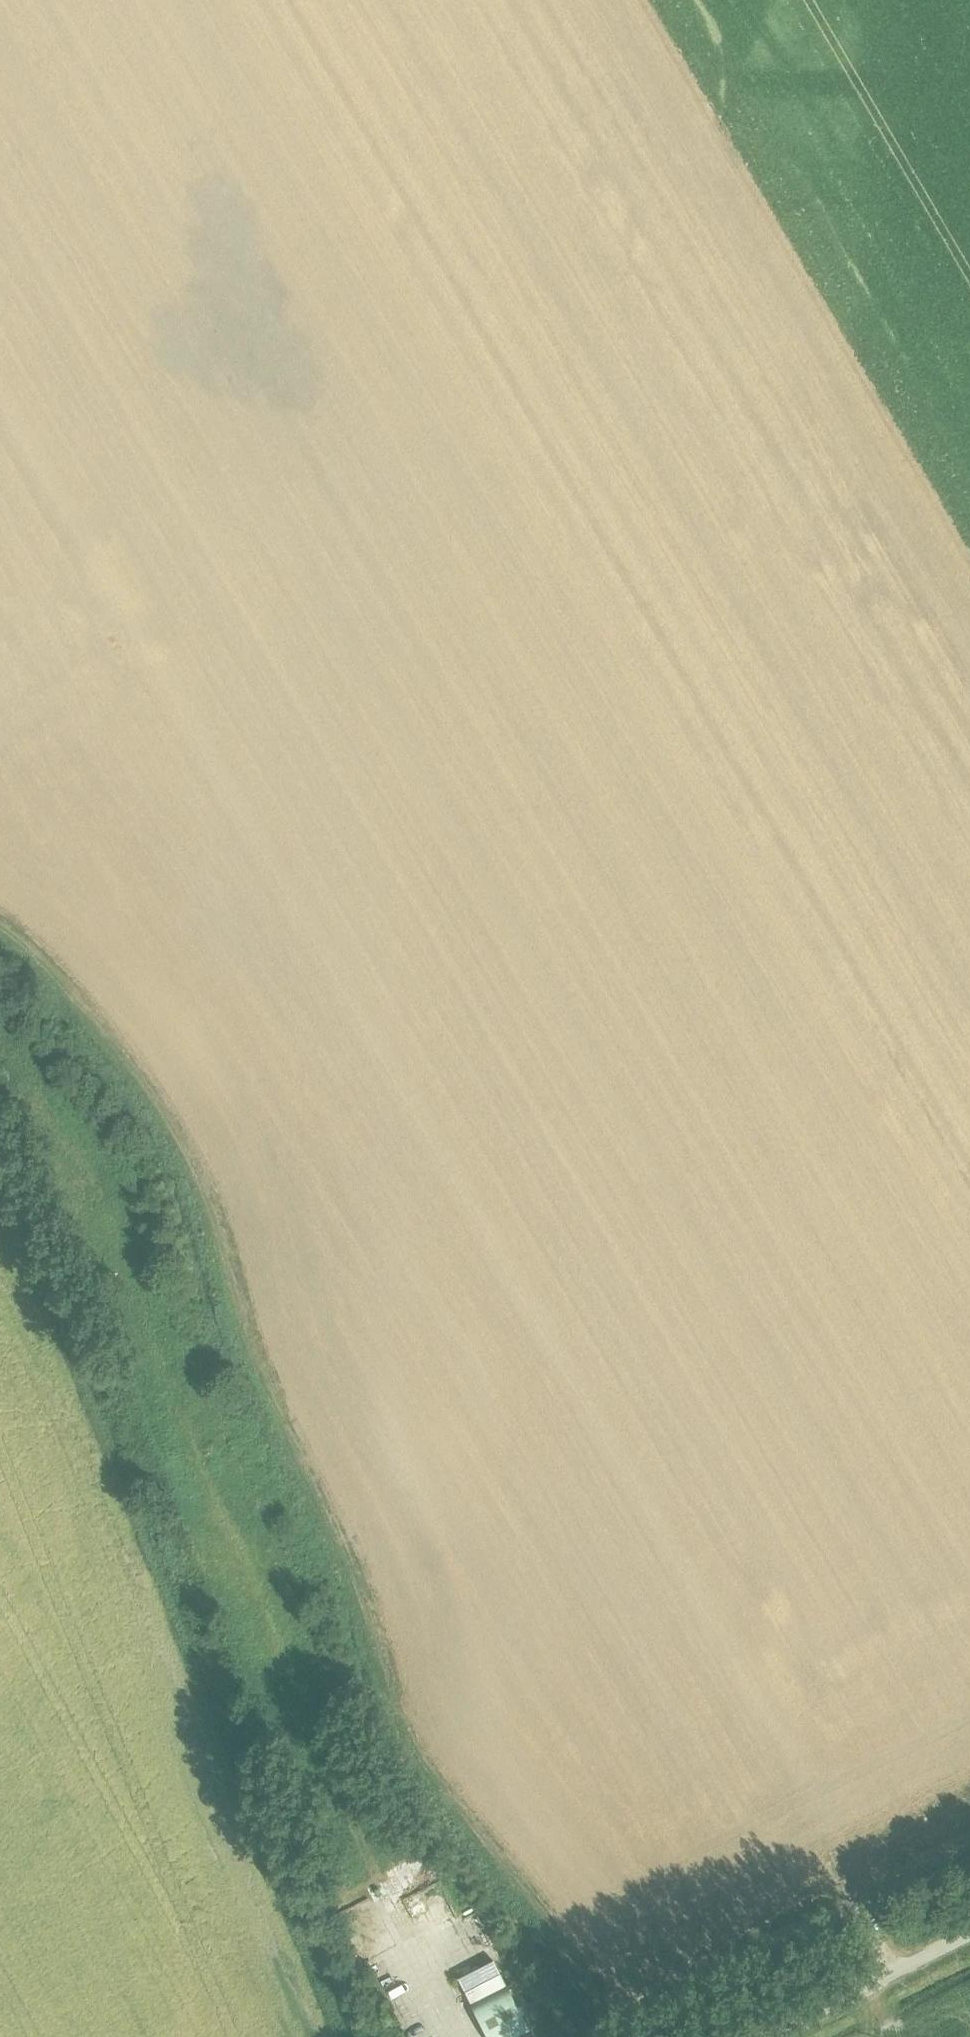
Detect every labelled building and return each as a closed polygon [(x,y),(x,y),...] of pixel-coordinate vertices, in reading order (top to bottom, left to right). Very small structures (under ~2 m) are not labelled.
[(494,1961),(459,1980),(488,2036),(519,2036),(531,2030),(509,1988),(509,1989),(494,1961)]
